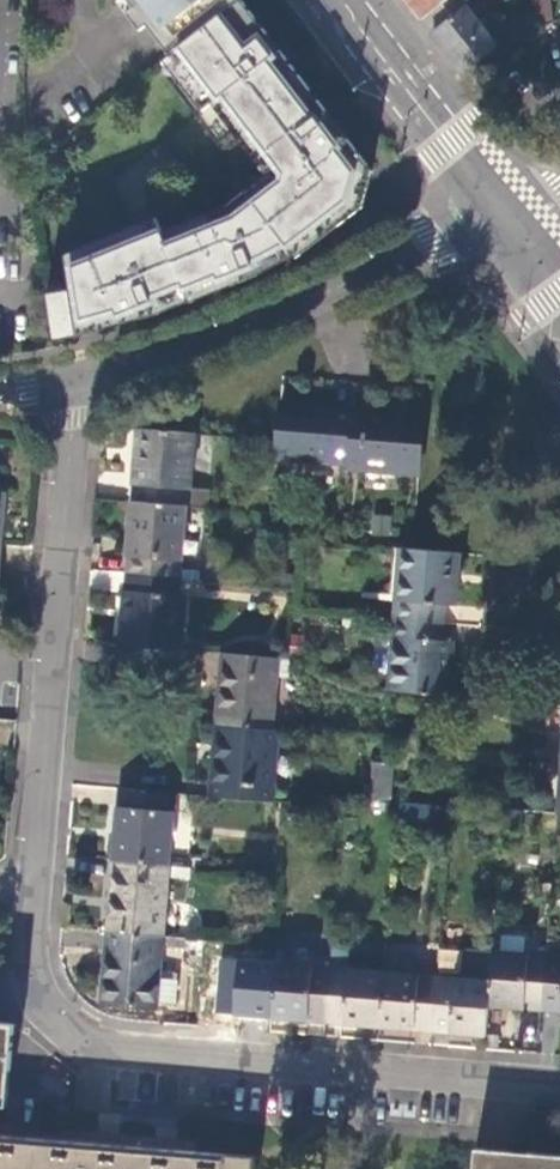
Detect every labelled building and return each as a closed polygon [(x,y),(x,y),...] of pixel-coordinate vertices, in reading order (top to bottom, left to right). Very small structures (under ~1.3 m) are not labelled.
[(243,1),(242,0),(129,0),(135,8),(128,13),(141,31),(148,25),(172,56),(243,1)] [(421,18),(445,0),(408,0),(421,18)] [(421,18),(441,44),(463,72),(496,45),(462,1),(463,0),(445,0),(421,18)] [(552,24),(549,0),(531,0),(534,32),(552,24)] [(235,178),(154,210),(158,220),(73,254),(78,283),(79,289),(48,295),(56,344),(84,336),(158,315),(189,302),(190,303),(258,275),(295,255),(297,258),(362,207),(372,171),(243,1),(172,56),(159,67),(243,176),(238,180),(235,178)] [(64,285),(78,283),(73,254),(61,260),(64,285)] [(276,457),(348,462),(351,414),(306,411),(306,404),(281,402),(276,457)] [(347,469),(419,475),(423,415),(352,408),(351,414),(348,462),(347,469)] [(194,435),(137,430),(131,503),(184,507),(185,490),(190,490),(194,435)] [(184,507),(131,503),(126,573),(178,578),(184,507)] [(456,606),(461,553),(413,549),(401,548),(395,619),(444,624),(446,605),(456,606)] [(177,596),(178,578),(126,573),(120,645),(179,651),(183,596),(177,596)] [(442,641),(444,624),(395,619),(389,691),(448,696),(454,642),(442,641)] [(270,730),(275,659),(223,654),(217,725),(270,730)] [(277,730),(270,730),(217,725),(210,798),(270,803),(277,730)] [(375,764),(372,804),(391,800),(394,765),(375,764)] [(174,795),(119,790),(113,862),(167,866),(174,795)] [(161,938),(167,866),(113,862),(107,934),(161,938)] [(185,940),(161,938),(107,934),(100,1005),(154,1010),(160,949),(183,950),(185,940)] [(277,944),(276,963),(309,966),(311,947),(277,944)] [(543,1010),(547,957),(494,952),(491,981),(489,1006),(543,1010)] [(385,954),(383,972),(413,974),(414,962),(409,956),(385,954)] [(547,957),(543,1010),(559,1012),(559,958),(547,957)] [(325,1022),(329,967),(309,966),(276,963),(272,1018),(325,1022)] [(383,972),(329,967),(325,1022),(379,1027),(383,972)] [(413,974),(383,972),(379,1027),(433,1031),(437,976),(413,974)] [(489,1006),(491,981),(437,976),(433,1031),(487,1035),(489,1006)] [(15,1117),(22,1041),(0,1039),(0,1116),(15,1117)] [(253,1157),(0,1136),(0,1168),(252,1168),(253,1157)] [(474,1149),(472,1168),(559,1168),(559,1156),(474,1149)]
